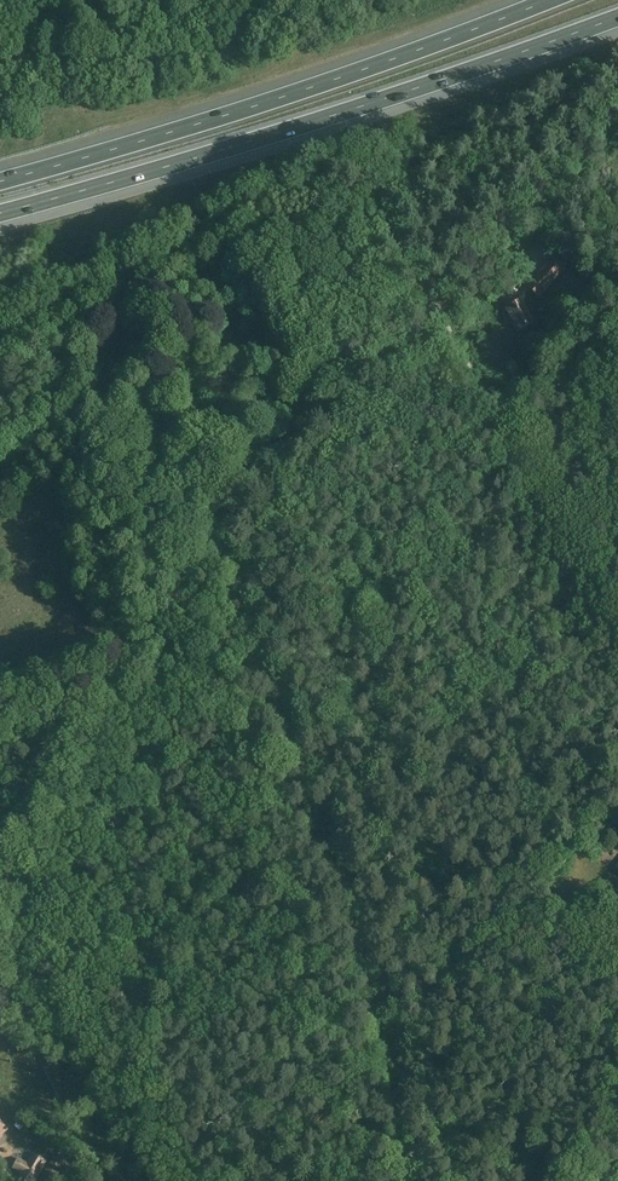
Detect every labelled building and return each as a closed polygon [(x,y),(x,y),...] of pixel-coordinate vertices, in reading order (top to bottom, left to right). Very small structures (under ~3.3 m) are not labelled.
[(514,258),(515,274),(522,274),(521,258),(514,258)] [(539,298),(566,269),(554,258),(527,287),(539,298)] [(570,273),(562,282),(581,299),(589,290),(570,273)] [(521,303),(507,310),(514,324),(513,325),(517,332),(532,324),(521,303)] [(18,1180),(35,1180),(46,1161),(32,1152),(26,1164),(25,1163),(28,1158),(21,1154),(18,1159),(12,1169),(21,1174),(16,1180),(18,1180)] [(54,1154),(39,1180),(55,1180),(66,1161),(54,1154)]
